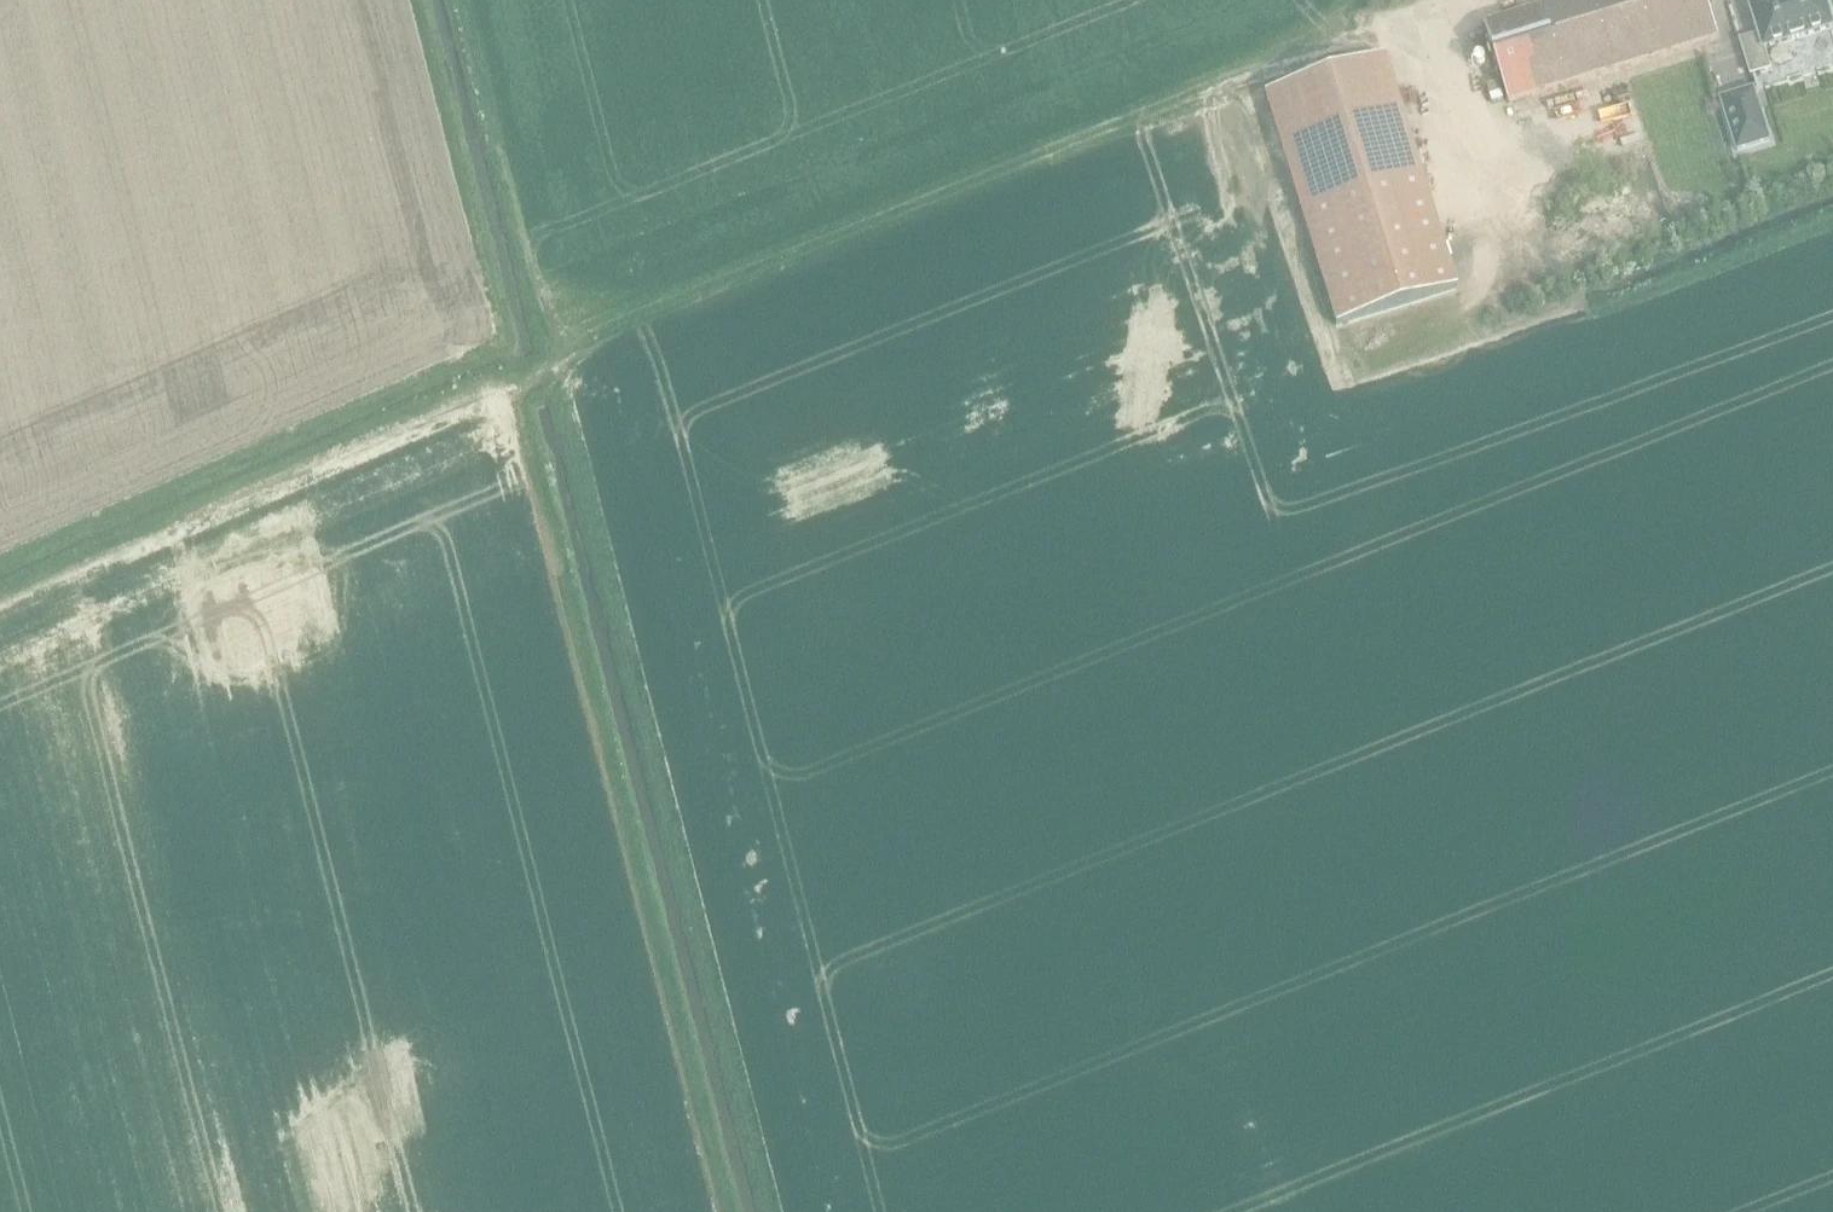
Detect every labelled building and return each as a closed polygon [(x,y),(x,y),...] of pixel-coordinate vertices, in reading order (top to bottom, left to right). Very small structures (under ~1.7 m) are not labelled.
[(1509,104),(1714,40),(1702,0),(1574,0),(1485,28),(1509,104)] [(1765,69),(1759,47),(1827,29),(1818,0),(1775,0),(1747,8),(1755,35),(1735,41),(1745,75),(1765,69)] [(1263,94),(1335,326),(1456,289),(1384,57),(1263,94)] [(1722,96),(1737,147),(1768,138),(1753,87),(1722,96)]
